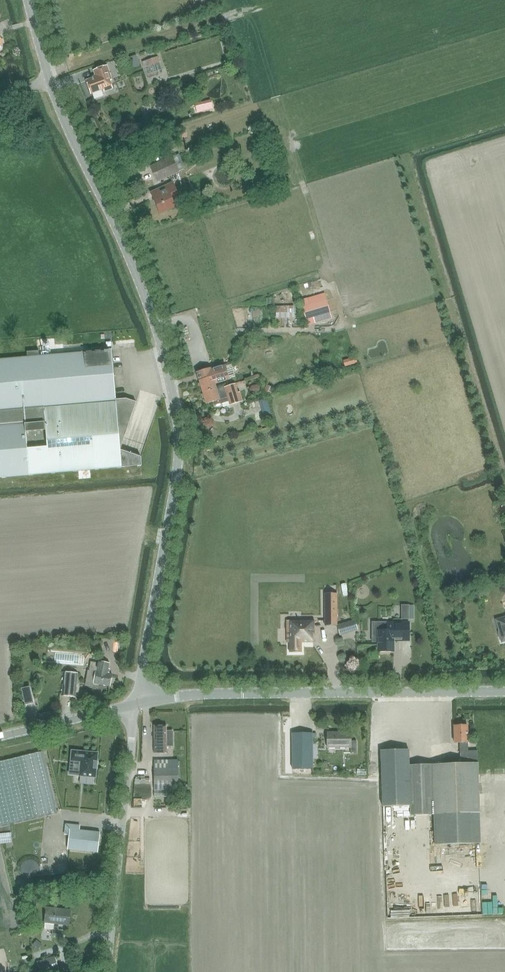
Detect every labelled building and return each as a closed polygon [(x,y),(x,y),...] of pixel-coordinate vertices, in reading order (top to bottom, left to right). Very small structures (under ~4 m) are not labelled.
[(113,80),(108,67),(95,71),(98,78),(87,82),(91,94),(104,89),(105,92),(114,89),(111,81),(113,80)] [(212,106),(210,99),(203,101),(206,108),(212,106)] [(201,158),(212,154),(210,146),(198,150),(201,158)] [(156,182),(179,171),(172,158),(150,168),(156,182)] [(182,203),(178,195),(179,195),(172,182),(154,191),(157,199),(154,200),(161,214),(176,206),(175,206),(182,203)] [(277,306),(277,318),(295,317),(295,305),(277,306)] [(25,422),(25,423),(132,415),(136,403),(126,399),(116,400),(114,376),(114,374),(112,375),(112,369),(113,369),(113,368),(111,350),(0,360),(0,424),(25,422)] [(225,366),(214,369),(211,370),(210,368),(196,373),(202,392),(216,388),(215,384),(229,379),(229,378),(234,377),(230,365),(225,366)] [(216,389),(216,388),(202,392),(206,404),(213,402),(215,406),(229,402),(230,405),(240,402),(235,384),(225,387),(224,386),(216,389)] [(29,475),(142,466),(141,457),(120,450),(132,415),(25,423),(25,422),(0,424),(0,478),(29,475)] [(337,594),(325,594),(325,626),(337,626),(337,594)] [(288,652),(300,652),(300,642),(312,642),(312,635),(314,635),(314,620),(286,620),(286,642),(288,642),(288,652)] [(340,635),(358,630),(355,620),(337,625),(340,635)] [(378,652),(394,652),(394,636),(409,636),(409,622),(393,622),(393,623),(387,623),(387,622),(372,623),(372,642),(378,642),(378,652)] [(110,686),(112,674),(107,674),(109,664),(99,662),(99,663),(91,661),(89,670),(88,670),(86,681),(110,686)] [(75,697),(77,674),(64,673),(62,696),(75,697)] [(167,731),(167,725),(153,725),(153,753),(167,753),(167,747),(172,747),(172,731),(167,731)] [(468,742),(467,726),(454,726),(455,743),(460,742),(460,757),(444,758),(444,764),(409,765),(409,750),(381,750),(383,807),(411,806),(411,820),(434,819),(435,845),(481,843),(471,843),(470,814),(480,813),(477,751),(468,751),(468,742)] [(312,738),(316,738),(316,733),(312,733),(292,733),(292,769),(312,769),(312,738)] [(327,733),(328,748),(350,748),(350,753),(357,753),(356,741),(351,741),(350,733),(327,733)] [(71,751),(71,761),(81,762),(79,776),(95,778),(98,753),(81,752),(71,751)] [(154,784),(178,784),(178,760),(154,760),(154,784)] [(64,823),(63,834),(69,835),(68,849),(98,852),(100,833),(79,830),(79,825),(64,823)] [(47,867),(47,866),(47,864),(46,861),(44,858),(43,856),(41,855),(38,853),(35,853),(33,852),(29,853),(26,854),(23,857),(21,860),(20,862),(19,864),(19,867),(19,869),(20,872),(21,874),(23,876),(25,878),(27,879),(30,880),(33,880),(35,880),(38,879),(41,878),(43,876),(44,875),(46,872),(47,869),(47,867)] [(45,922),(44,929),(52,930),(52,935),(62,936),(63,930),(58,930),(59,923),(69,925),(70,911),(46,908),(45,922)] [(55,957),(37,962),(40,971),(60,971),(55,957)]
